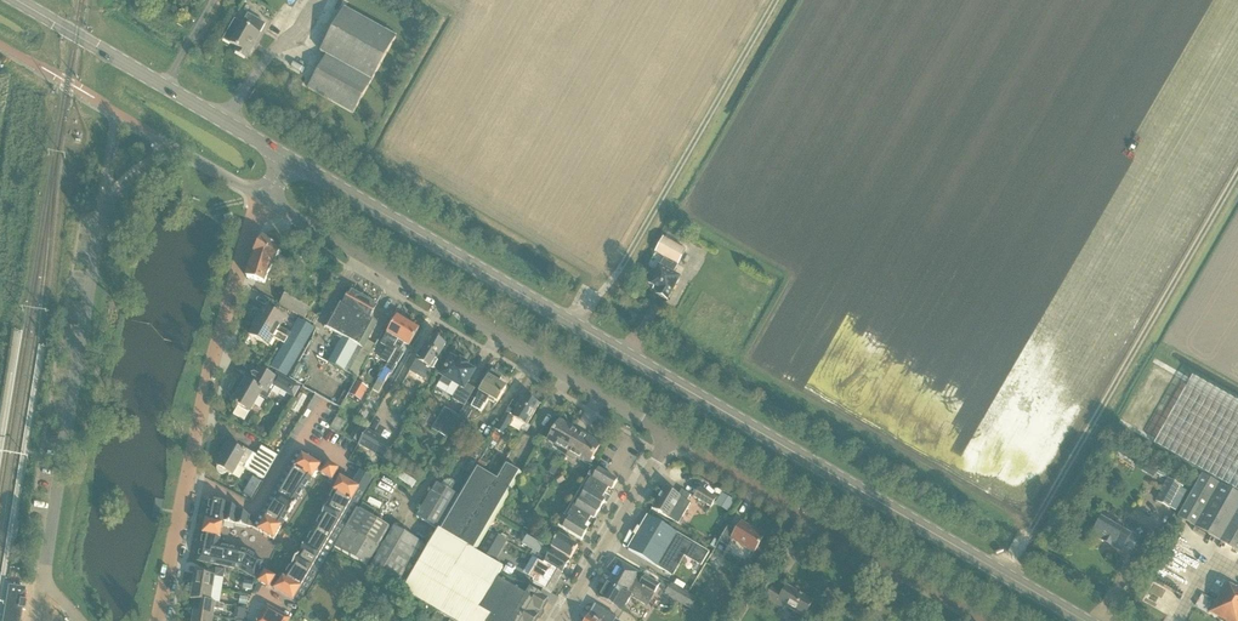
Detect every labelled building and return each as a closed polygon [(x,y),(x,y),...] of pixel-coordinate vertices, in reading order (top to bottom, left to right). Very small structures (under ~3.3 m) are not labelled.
[(328,55),(310,89),(354,114),(397,37),(346,9),(322,52),(328,55)] [(224,40),(230,43),(238,48),(236,52),(248,58),(254,47),(253,46),(266,23),(249,13),(243,24),(236,20),(224,40)] [(286,33),(292,26),(284,19),(278,25),(286,33)] [(248,278),(256,280),(266,284),(268,275),(283,250),(263,238),(255,252),(256,252),(248,278)] [(665,257),(679,264),(686,251),(664,239),(656,252),(665,257)] [(674,273),(679,264),(665,257),(661,266),(659,265),(649,284),(655,287),(654,289),(658,292),(657,294),(668,300),(681,277),(674,273)] [(316,302),(291,287),(280,305),(306,320),(316,302)] [(329,362),(358,378),(376,345),(368,340),(369,338),(378,323),(370,319),(378,305),(352,291),(349,296),(343,293),(336,307),(324,327),(343,337),(329,362)] [(257,323),(304,347),(315,328),(299,319),(291,333),(280,327),(285,319),(266,308),(257,323)] [(316,325),(320,318),(312,313),(308,320),(316,325)] [(394,348),(409,323),(398,317),(382,344),(388,348),(381,359),(389,364),(397,349),(394,348)] [(287,377),(304,347),(257,323),(250,335),(269,347),(274,338),(285,344),(272,368),(287,377)] [(380,393),(386,382),(391,373),(392,374),(405,353),(400,351),(405,343),(410,346),(420,329),(409,323),(394,348),(397,349),(389,364),(374,390),(380,393)] [(437,361),(446,345),(434,338),(430,345),(427,343),(417,360),(410,372),(417,376),(425,381),(432,369),(434,370),(439,362),(437,361)] [(469,385),(477,371),(469,367),(470,365),(460,359),(459,361),(452,356),(439,377),(442,378),(440,382),(450,388),(452,384),(459,388),(453,399),(465,406),(476,389),(469,385)] [(277,373),(274,377),(262,370),(254,385),(247,381),(234,403),(250,413),(260,396),(267,400),(275,387),(294,398),(301,387),(277,373)] [(474,408),(482,412),(490,398),(498,403),(507,388),(499,384),(502,377),(493,372),(480,393),(477,399),(472,396),(461,415),(468,419),(474,408)] [(1154,444),(1237,492),(1237,403),(1193,377),(1154,444)] [(357,382),(350,394),(361,401),(368,389),(357,382)] [(527,425),(540,405),(526,397),(513,417),(507,413),(497,431),(504,436),(515,418),(527,425)] [(446,436),(459,415),(447,408),(435,430),(446,436)] [(567,456),(580,434),(574,431),(575,429),(561,420),(548,441),(562,449),(560,452),(567,456)] [(386,460),(394,445),(368,430),(359,445),(386,460)] [(496,432),(492,439),(499,443),(503,436),(496,432)] [(580,434),(567,456),(574,460),(575,457),(589,464),(601,444),(587,436),(586,438),(580,434)] [(249,463),(253,453),(247,449),(245,453),(229,444),(221,457),(223,458),(218,467),(219,468),(219,469),(218,470),(219,471),(219,472),(220,473),(220,474),(221,474),(222,475),(223,475),(224,475),(225,475),(226,474),(227,474),(227,473),(228,473),(234,476),(243,460),(249,463)] [(264,480),(278,456),(262,447),(257,456),(253,453),(249,463),(245,468),(264,480)] [(322,475),(328,478),(334,468),(328,465),(325,470),(321,467),(322,467),(297,452),(290,465),(313,479),(318,471),(323,474),(322,475)] [(368,460),(365,465),(371,469),(375,463),(368,460)] [(495,520),(522,474),(505,464),(496,479),(476,468),(439,530),(476,552),(482,542),(489,530),(490,529),(493,524),(495,520)] [(539,464),(529,464),(528,472),(539,473),(539,464)] [(1146,464),(1142,470),(1148,473),(1152,467),(1146,464)] [(290,465),(283,478),(305,490),(313,479),(290,465)] [(585,482),(610,498),(614,492),(612,491),(618,481),(594,467),(585,482)] [(334,468),(328,478),(330,479),(333,481),(333,480),(334,481),(338,483),(335,491),(358,505),(365,492),(353,485),(341,478),(340,479),(336,476),(339,471),(336,469),(334,468)] [(353,485),(365,492),(373,478),(361,471),(353,485)] [(402,473),(399,479),(412,489),(416,481),(402,473)] [(560,485),(566,480),(561,473),(555,478),(560,485)] [(1203,474),(1178,517),(1237,551),(1237,494),(1203,474)] [(275,490),(297,502),(305,490),(283,478),(275,490)] [(1168,478),(1156,502),(1170,509),(1175,499),(1181,502),(1187,491),(1180,488),(1181,485),(1168,478)] [(607,503),(610,498),(585,482),(576,497),(600,511),(605,502),(607,503)] [(439,529),(458,496),(437,484),(418,517),(439,529)] [(257,492),(249,487),(245,494),(253,499),(257,492)] [(675,494),(675,493),(666,488),(653,508),(669,518),(669,517),(679,523),(691,503),(688,501),(691,495),(682,490),(679,496),(675,494)] [(694,498),(711,508),(716,499),(700,489),(694,498)] [(268,502),(289,514),(297,502),(275,490),(268,502)] [(334,492),(328,504),(350,517),(358,505),(335,491),(334,492)] [(729,510),(734,502),(722,494),(717,503),(729,510)] [(595,520),(600,511),(576,497),(568,511),(593,527),(596,521),(595,520)] [(206,521),(205,528),(222,532),(223,525),(224,521),(228,503),(211,500),(207,522),(206,521)] [(268,502),(261,515),(282,527),(289,515),(268,502)] [(228,504),(224,522),(253,528),(258,520),(228,504)] [(328,504),(322,517),(343,529),(350,517),(328,504)] [(373,518),(377,511),(364,504),(360,511),(358,509),(335,546),(369,566),(390,528),(373,518)] [(1075,505),(1071,511),(1079,515),(1082,509),(1075,505)] [(589,532),(593,527),(568,511),(559,526),(582,541),(588,531),(589,532)] [(258,520),(253,528),(275,540),(282,527),(261,515),(258,520)] [(710,552),(693,543),(648,516),(628,549),(673,576),(690,586),(710,552)] [(322,517),(315,530),(336,542),(343,529),(322,517)] [(1092,535),(1122,552),(1124,547),(1133,551),(1140,538),(1132,533),(1131,536),(1102,519),(1092,535)] [(733,540),(754,553),(765,537),(752,529),(753,528),(743,522),(737,532),(729,527),(720,542),(729,547),(733,540)] [(395,526),(371,568),(405,589),(423,558),(430,546),(395,526)] [(218,546),(219,547),(222,532),(205,528),(204,535),(201,551),(217,554),(218,546)] [(315,530),(307,542),(328,554),(336,542),(315,530)] [(476,552),(439,530),(430,546),(423,558),(532,620),(534,620),(535,619),(540,617),(543,613),(541,609),(547,599),(501,572),(503,568),(476,552)] [(571,559),(578,547),(559,536),(561,534),(556,531),(550,541),(554,543),(551,548),(571,559)] [(478,553),(495,563),(507,542),(491,532),(478,553)] [(539,554),(545,544),(529,535),(524,545),(539,554)] [(307,542),(300,554),(321,567),(328,554),(307,542)] [(198,562),(226,567),(230,549),(218,546),(217,554),(201,551),(198,562)] [(226,567),(241,571),(248,553),(230,549),(226,567)] [(540,561),(562,574),(569,562),(553,551),(548,559),(543,557),(541,561),(540,561)] [(264,586),(271,576),(265,572),(263,576),(258,573),(264,562),(248,553),(241,571),(256,579),(256,578),(260,581),(259,583),(264,586)] [(292,566),(314,579),(321,567),(300,554),(292,566)] [(404,591),(454,620),(532,620),(423,558),(405,589),(404,591)] [(535,569),(530,578),(535,581),(534,583),(551,593),(560,577),(562,574),(540,561),(536,569),(535,569)] [(647,606),(660,585),(645,576),(639,574),(621,563),(610,583),(608,582),(599,598),(621,610),(623,611),(624,611),(626,612),(627,609),(625,608),(632,597),(647,606)] [(292,566),(284,578),(307,592),(314,579),(292,566)] [(196,574),(194,587),(222,592),(226,570),(217,569),(216,577),(196,574)] [(264,586),(266,587),(270,589),(271,587),(275,589),(275,590),(299,604),(307,592),(284,578),(278,585),(274,582),(276,579),(273,577),(271,576),(264,586)] [(255,582),(245,581),(244,589),(253,591),(255,582)] [(665,595),(679,602),(691,610),(698,598),(672,583),(665,595)] [(1237,586),(1237,588),(1228,583),(1211,612),(1222,618),(1222,620),(1223,620),(1237,620),(1237,587),(1237,586)] [(788,586),(785,591),(774,585),(765,600),(783,610),(786,607),(804,618),(814,602),(788,586)] [(13,586),(12,593),(10,593),(7,606),(10,606),(7,620),(18,620),(20,608),(26,609),(28,600),(22,599),(24,588),(14,586),(13,586)] [(194,587),(191,600),(196,601),(196,600),(217,604),(217,603),(220,604),(221,599),(222,592),(194,587)] [(249,597),(241,595),(240,604),(248,605),(249,597)] [(225,605),(220,604),(217,603),(217,604),(196,600),(196,601),(194,613),(214,617),(216,609),(224,610),(225,605)] [(616,617),(596,605),(587,620),(613,620),(616,617)] [(260,620),(291,620),(292,619),(268,606),(260,620)] [(243,620),(245,620),(247,609),(237,608),(235,620),(243,620)]
